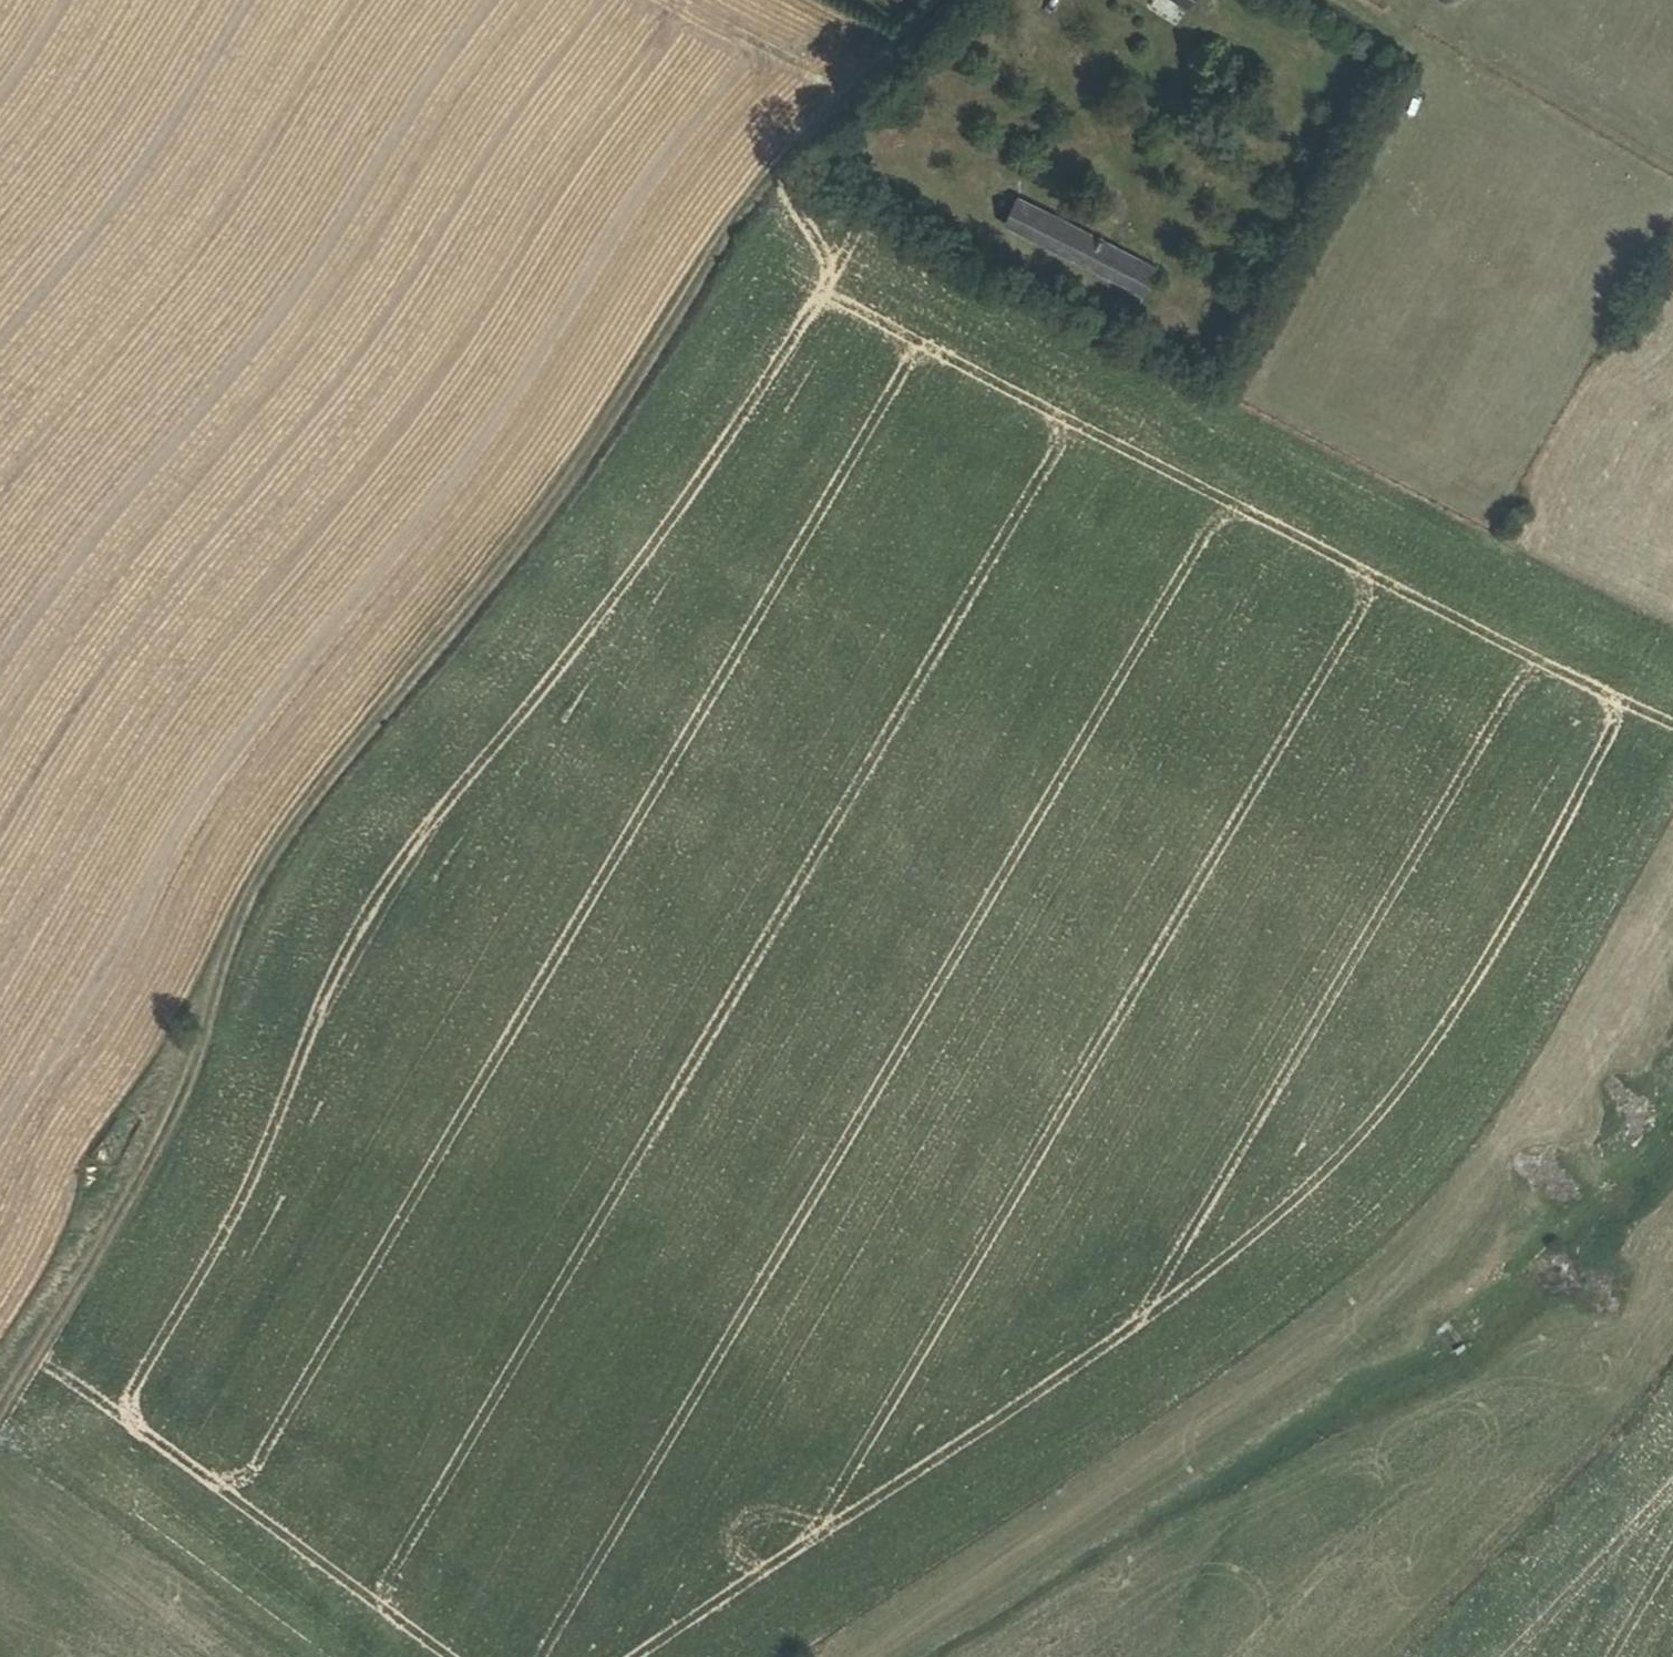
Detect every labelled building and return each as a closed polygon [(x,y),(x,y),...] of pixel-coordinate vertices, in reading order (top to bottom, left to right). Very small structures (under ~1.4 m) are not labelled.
[(1128,288),(1146,255),(1045,199),(1027,232),(1128,288)] [(1128,288),(1163,308),(1182,275),(1146,255),(1128,288)]
